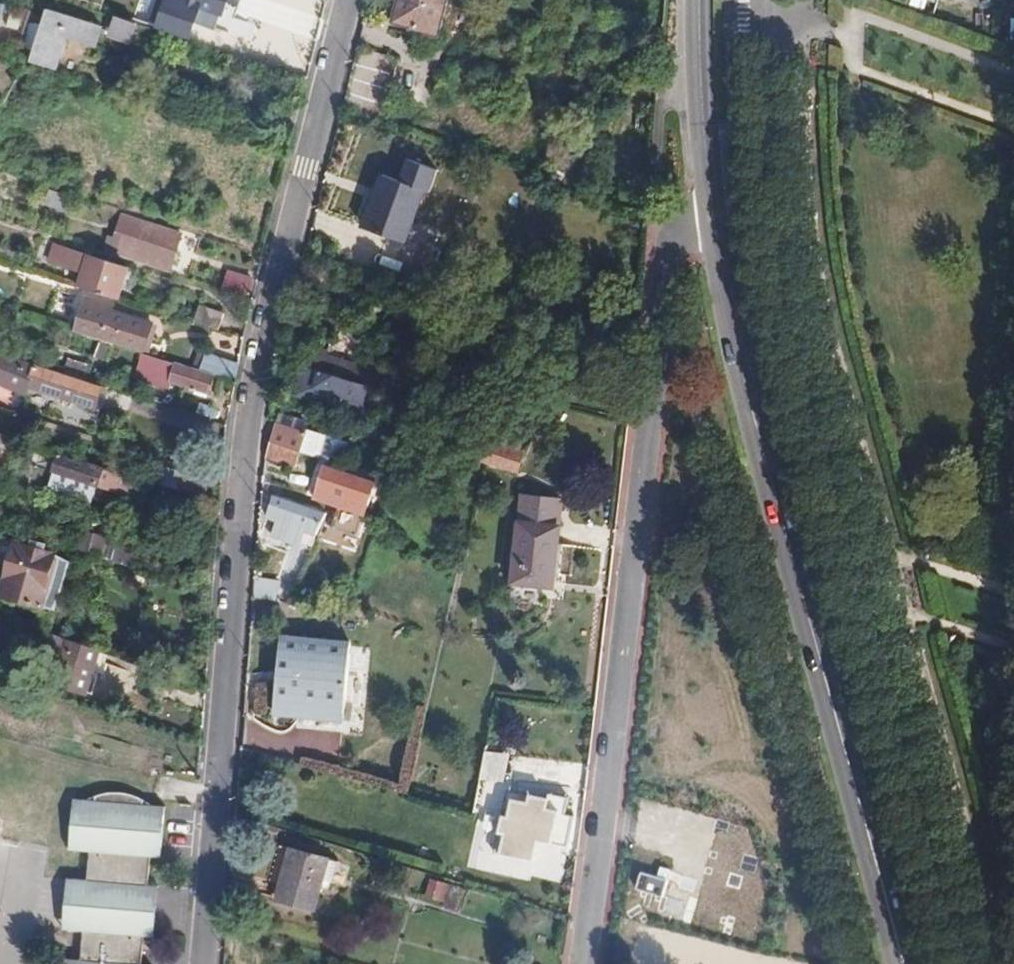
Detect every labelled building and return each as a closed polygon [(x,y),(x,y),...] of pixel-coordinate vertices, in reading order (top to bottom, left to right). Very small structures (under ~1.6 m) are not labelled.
[(127,17),(141,21),(146,5),(135,0),(132,0),(127,17)] [(196,3),(186,0),(163,0),(156,25),(186,35),(196,3)] [(447,0),(398,0),(393,21),(411,26),(411,29),(437,37),(447,0)] [(545,0),(502,0),(543,10),(545,0)] [(276,27),(302,37),(307,18),(281,10),(276,27)] [(94,51),(101,30),(45,12),(28,64),(53,73),(62,42),(94,51)] [(133,50),(140,26),(126,22),(114,18),(107,41),(133,50)] [(437,37),(411,29),(408,39),(435,46),(437,37)] [(340,107),(376,120),(392,56),(355,46),(340,107)] [(400,241),(419,189),(380,175),(360,226),(400,241)] [(167,266),(177,234),(118,215),(108,247),(167,266)] [(64,263),(68,248),(59,245),(55,261),(64,263)] [(77,286),(118,298),(122,287),(126,289),(131,270),(127,269),(127,265),(68,248),(64,263),(82,269),(77,286)] [(227,268),(221,289),(250,296),(255,275),(227,268)] [(99,337),(139,350),(149,321),(108,309),(109,303),(93,298),(86,319),(104,324),(99,337)] [(83,332),(86,319),(78,316),(74,329),(83,332)] [(306,352),(303,364),(378,387),(382,378),(306,352)] [(22,394),(24,384),(77,401),(84,379),(0,353),(0,387),(22,394)] [(150,369),(154,357),(145,354),(141,367),(150,369)] [(210,372),(233,379),(237,363),(216,356),(210,372)] [(211,375),(154,357),(150,369),(167,374),(165,380),(205,392),(211,375)] [(378,387),(303,364),(294,394),(367,418),(378,387)] [(95,407),(101,384),(84,379),(77,401),(95,407)] [(275,422),(269,441),(298,449),(304,431),(275,422)] [(298,449),(269,441),(266,454),(293,463),(298,449)] [(503,465),(505,453),(487,449),(484,462),(503,465)] [(133,477),(54,452),(49,469),(68,476),(69,473),(97,482),(97,485),(128,493),(133,477)] [(177,490),(181,475),(154,467),(150,482),(177,490)] [(340,497),(330,527),(353,536),(374,484),(324,467),(316,488),(340,497)] [(273,498),(269,512),(296,521),(294,527),(304,531),(300,544),(310,547),(323,514),(273,498)] [(296,521),(269,512),(267,519),(294,527),(296,521)] [(504,608),(513,609),(532,526),(515,524),(504,608)] [(532,526),(513,609),(544,613),(554,529),(532,526)] [(5,575),(45,588),(54,556),(14,545),(5,575)] [(45,588),(5,575),(0,590),(0,595),(39,607),(45,588)] [(83,692),(94,661),(70,653),(73,642),(56,636),(51,651),(60,653),(51,681),(83,692)] [(311,717),(335,646),(278,641),(272,714),(311,717)] [(94,661),(98,650),(73,642),(70,653),(94,661)] [(336,646),(335,646),(311,717),(317,717),(336,646)] [(336,646),(317,717),(342,719),(348,647),(336,646)] [(143,933),(145,919),(131,917),(132,895),(146,896),(148,883),(150,853),(159,854),(163,805),(151,804),(151,799),(130,792),(107,791),(91,793),(91,797),(80,798),(75,847),(95,849),(92,878),(91,892),(101,893),(99,914),(89,913),(87,928),(84,958),(65,957),(65,963),(149,963),(142,963),(143,933)] [(747,857),(736,795),(704,800),(707,821),(694,824),(697,839),(687,840),(695,889),(768,877),(764,854),(747,857)] [(562,821),(566,802),(542,797),(540,806),(506,799),(498,839),(520,843),(518,857),(534,861),(536,848),(566,855),(572,823),(562,821)] [(312,911),(327,858),(278,845),(269,881),(276,882),(271,900),(312,911)] [(68,926),(87,928),(89,913),(99,914),(101,893),(91,892),(92,878),(73,876),(68,926)] [(429,878),(425,896),(446,900),(450,882),(429,878)] [(145,919),(143,933),(152,933),(155,883),(148,883),(146,896),(132,895),(131,917),(145,919)] [(700,933),(705,911),(666,902),(661,925),(700,933)]
